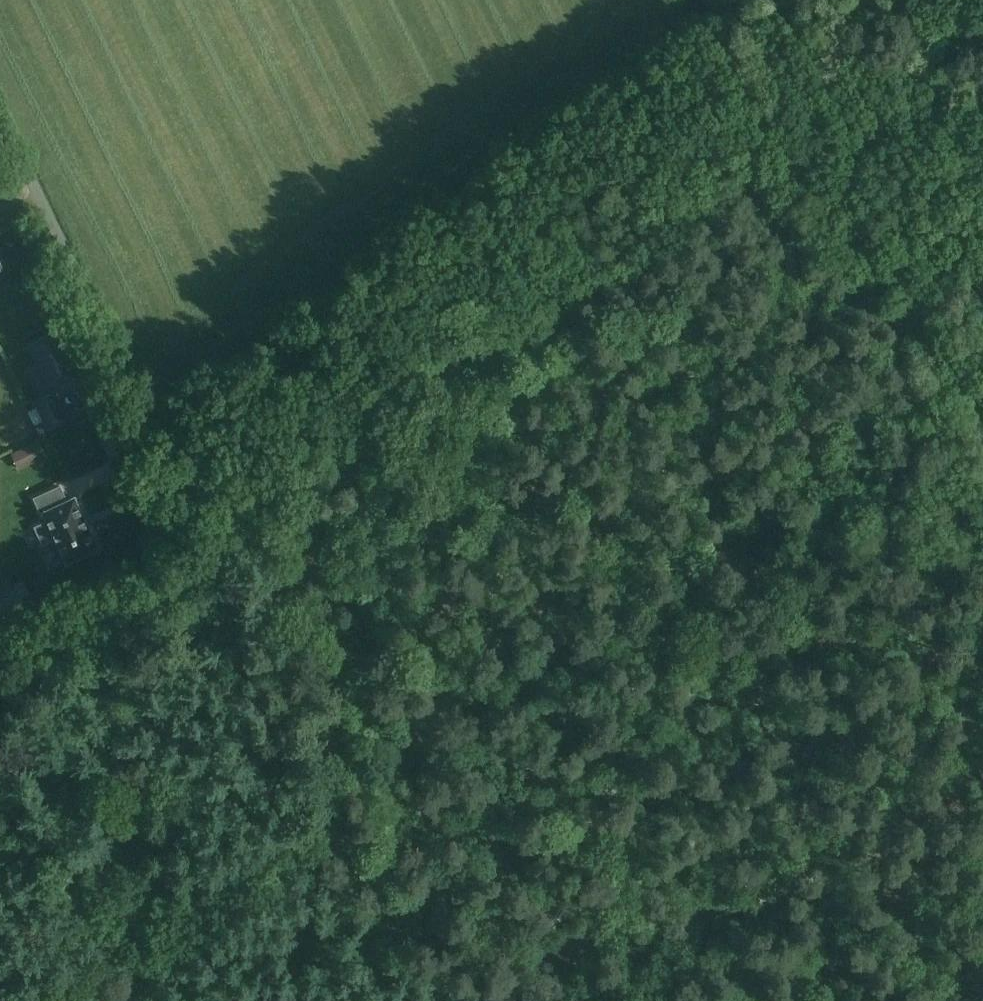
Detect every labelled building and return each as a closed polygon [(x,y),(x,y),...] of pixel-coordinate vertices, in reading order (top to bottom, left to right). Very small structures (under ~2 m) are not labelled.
[(49,385),(82,369),(61,328),(29,343),(49,385)] [(42,420),(46,428),(66,418),(53,391),(33,400),(35,406),(42,420)] [(42,420),(35,406),(26,410),(33,425),(42,420)] [(15,495),(25,494),(23,478),(13,480),(15,495)] [(99,547),(98,545),(98,546),(76,498),(75,496),(73,497),(74,497),(67,500),(60,486),(37,497),(44,513),(46,512),(50,520),(37,526),(45,542),(57,537),(68,560),(69,562),(70,561),(70,560),(97,548),(99,547)] [(0,593),(0,619),(36,600),(26,580),(0,593)]
